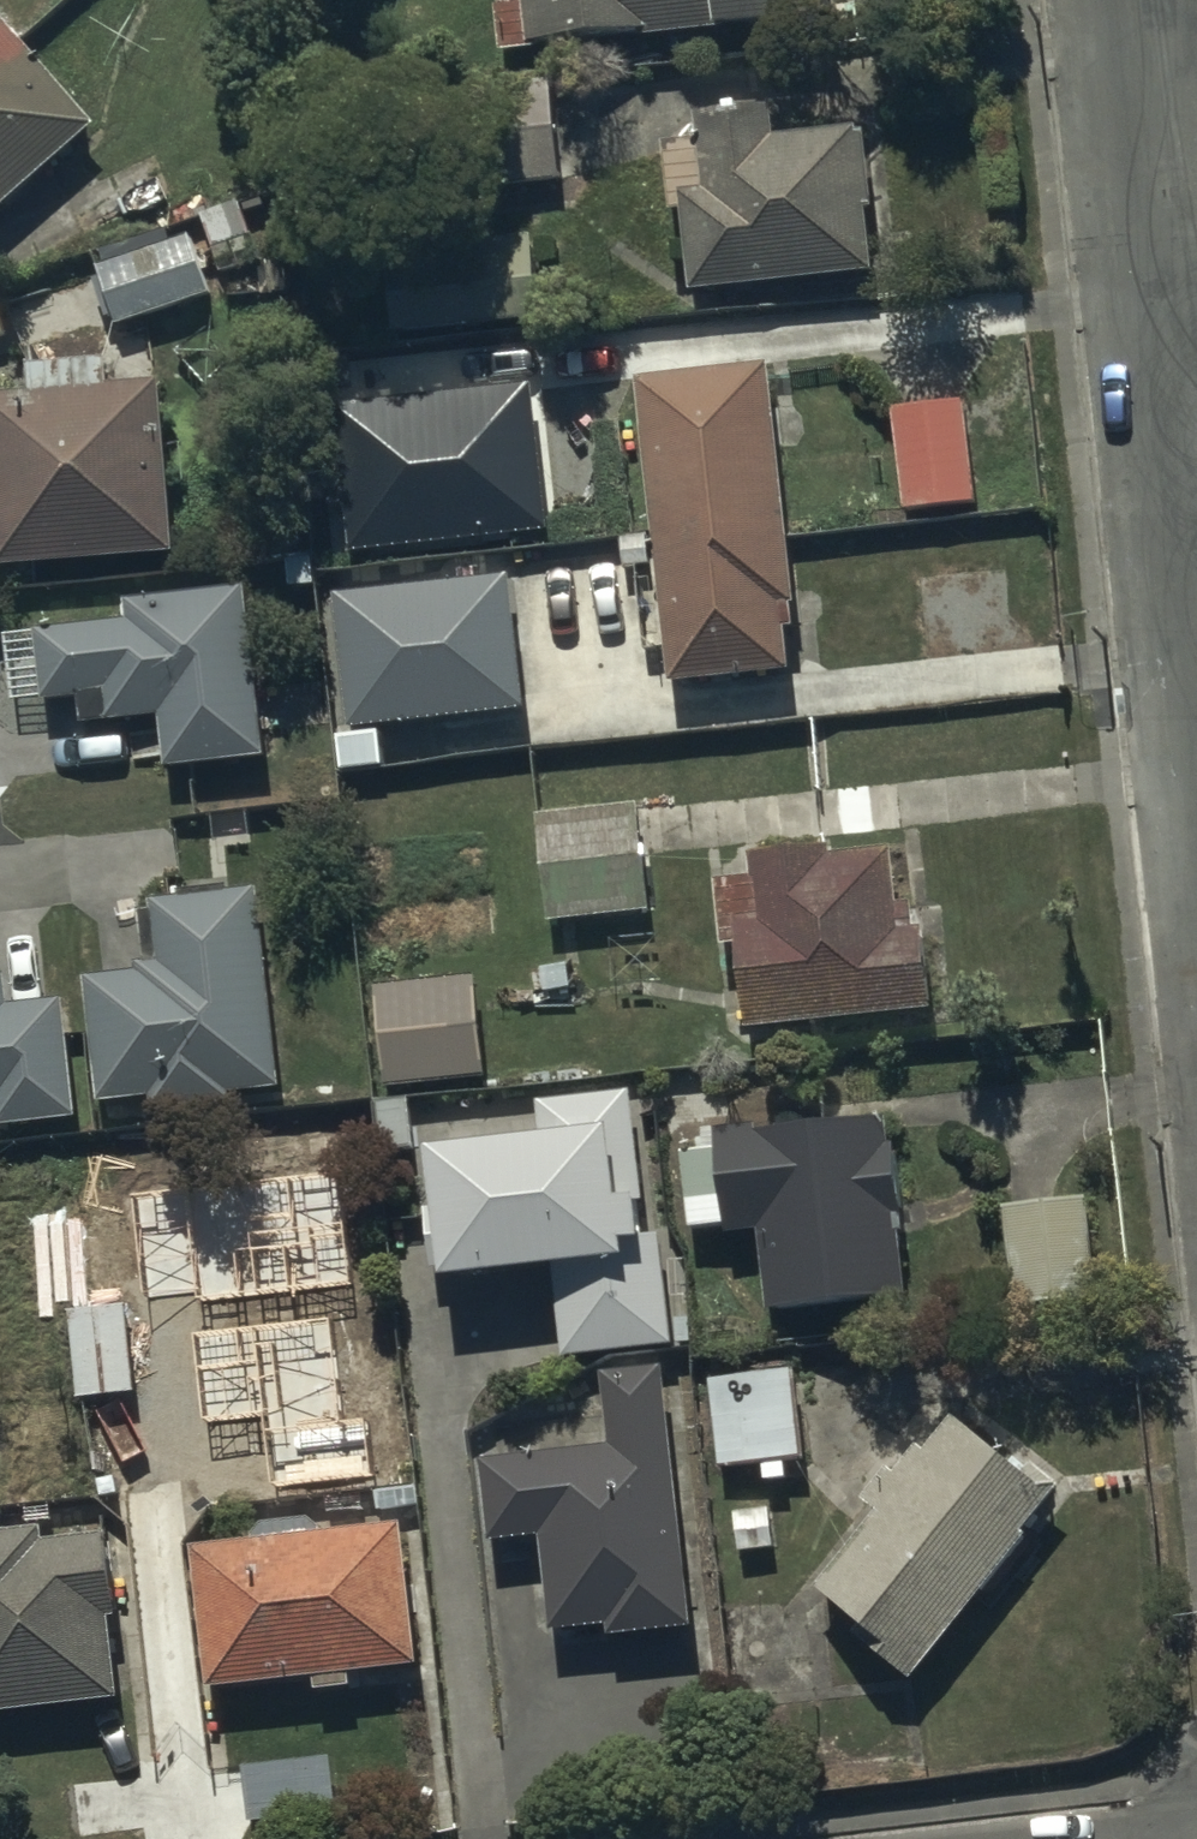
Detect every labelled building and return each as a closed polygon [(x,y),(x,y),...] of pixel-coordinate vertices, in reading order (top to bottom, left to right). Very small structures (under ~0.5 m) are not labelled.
[(515,1),(502,2),(508,49),(829,12),(827,0),(515,0),(515,1)] [(0,5),(0,220),(107,124),(0,5)] [(564,178),(553,73),(396,88),(407,193),(564,178)] [(771,104),(701,112),(703,136),(666,140),(674,210),(683,209),(693,290),(880,269),(863,125),(774,135),(771,104)] [(241,201),(205,215),(221,255),(243,247),(242,238),(253,234),(241,201)] [(96,262),(115,324),(214,293),(194,231),(96,262)] [(387,244),(395,332),(544,319),(536,231),(387,244)] [(773,358),(635,373),(669,684),(794,671),(789,626),(803,625),(773,358)] [(0,387),(0,529),(3,562),(180,547),(165,373),(0,387)] [(530,381),(338,402),(354,546),(546,525),(530,381)] [(967,397),(896,405),(907,510),(978,502),(967,397)] [(507,575),(329,594),(344,725),(521,706),(507,575)] [(127,616),(38,626),(46,698),(80,695),(83,722),(162,714),(167,765),(265,755),(247,580),(125,593),(127,616)] [(638,802),(539,815),(553,922),(651,909),(638,802)] [(827,839),(751,846),(754,875),(719,879),(725,942),(743,941),(752,1026),(935,1007),(927,928),(917,929),(914,898),(901,900),(896,845),(828,852),(827,839)] [(261,883),(148,895),(154,958),(138,960),(138,968),(85,973),(98,1096),(155,1091),(156,1106),(283,1093),(261,883)] [(84,1117),(69,993),(11,1000),(7,970),(0,971),(0,1127),(84,1117)] [(476,971),(376,985),(391,1086),(491,1072),(476,971)] [(540,1130),(433,1142),(447,1268),(557,1256),(568,1354),(678,1342),(666,1230),(652,1232),(636,1087),(537,1098),(540,1130)] [(411,1095),(378,1098),(383,1155),(417,1152),(411,1095)] [(888,1112),(720,1129),(722,1149),(686,1152),(694,1230),(724,1227),(725,1238),(756,1234),(765,1316),(916,1301),(901,1143),(891,1144),(888,1112)] [(1089,1197),(1007,1205),(1016,1306),(1098,1298),(1089,1197)] [(249,1212),(140,1224),(158,1379),(266,1367),(249,1212)] [(134,1392),(126,1304),(72,1309),(79,1396),(134,1392)] [(607,1440),(481,1455),(491,1540),(545,1534),(556,1631),(611,1625),(612,1637),(698,1628),(668,1359),(599,1367),(607,1440)] [(793,1367),(710,1378),(723,1471),(806,1459),(793,1367)] [(1060,1481),(958,1407),(930,1445),(921,1439),(898,1469),(888,1466),(865,1498),(880,1509),(822,1588),(872,1625),(863,1638),(916,1677),(1060,1481)] [(0,1525),(0,1708),(123,1693),(113,1612),(125,1611),(115,1528),(59,1535),(57,1518),(0,1525)] [(409,1521),(194,1541),(208,1688),(317,1677),(318,1687),(354,1684),(353,1670),(423,1664),(409,1521)]
